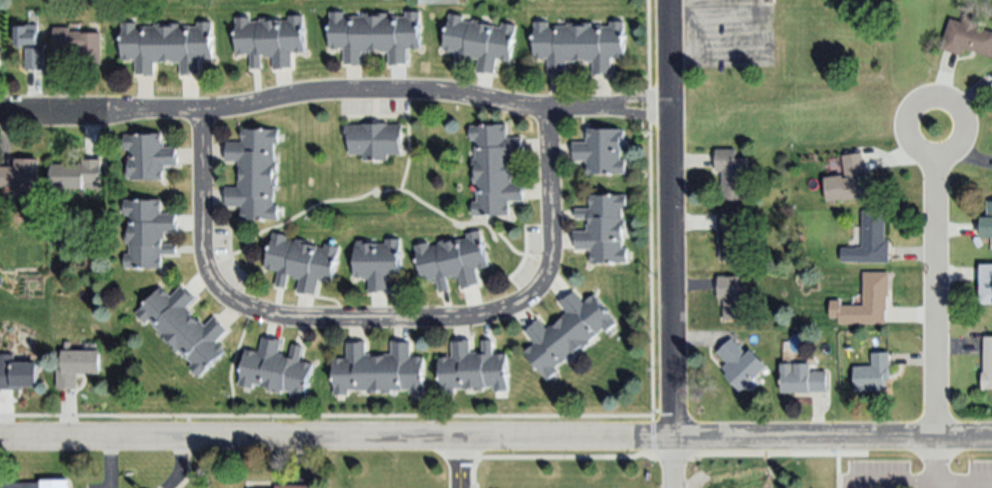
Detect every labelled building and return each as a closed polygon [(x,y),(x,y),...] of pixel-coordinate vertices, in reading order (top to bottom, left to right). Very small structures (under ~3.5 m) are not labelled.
[(331,11),(346,12),(346,15),(365,16),(365,12),(388,13),(388,15),(407,16),(408,11),(422,11),(421,50),(407,49),(407,63),(403,63),(400,66),(389,66),(390,52),(363,52),(363,65),(345,64),(345,50),(330,50),(331,11)] [(517,24),(512,60),(499,58),(497,72),(485,70),(484,74),(477,73),(479,60),(467,58),(465,68),(456,67),(458,52),(444,50),(450,13),(464,15),(463,21),(475,23),(475,21),(502,25),(503,22),(517,24)] [(977,27),(991,31),(991,57),(962,48),(960,55),(941,50),(950,19),(964,23),(966,14),(980,18),(977,27)] [(236,17),(252,17),(252,22),(290,21),(290,16),(304,16),(304,54),(292,54),(292,68),(272,68),(272,56),(262,56),(262,69),(251,69),(250,54),(237,54),(236,17)] [(136,74),(136,59),(123,59),(121,22),(137,22),(137,27),(155,26),(155,23),(180,23),(180,26),(198,26),(198,21),(212,21),(213,59),(198,59),(199,76),(180,76),(180,63),(155,64),(156,76),(146,77),(146,74),(136,74)] [(625,21),(625,57),(611,58),(611,73),(595,74),(594,61),(567,61),(567,75),(558,75),(558,73),(549,73),(549,58),(535,58),(534,22),(549,22),(549,27),(568,26),(568,22),(593,22),(593,26),(611,25),(611,21),(625,21)] [(39,45),(18,45),(18,25),(38,25),(39,45)] [(79,50),(54,51),(54,28),(70,28),(70,31),(82,31),(82,33),(100,33),(101,64),(80,64),(79,50)] [(44,48),(43,69),(25,69),(26,48),(44,48)] [(346,125),(364,125),(364,121),(389,121),(389,126),(404,126),(404,155),(388,155),(388,160),(364,160),(364,154),(351,154),(351,146),(346,146),(346,125)] [(512,156),(513,183),(525,182),(526,192),(523,192),(524,200),(510,201),(510,216),(473,217),(473,203),(477,203),(477,183),(473,183),(472,159),(476,159),(475,139),(471,139),(470,126),(506,125),(507,138),(522,137),(523,156),(512,156)] [(274,128),(278,129),(278,143),(274,143),(274,163),(278,163),(278,187),(273,187),(273,207),(278,207),(278,220),(242,220),(242,206),(226,206),(226,188),(239,188),(239,161),(225,161),(225,143),(241,143),(241,128),(274,128)] [(573,142),(587,142),(588,128),(624,129),(623,140),(621,140),(620,159),(626,159),(625,176),(587,175),(588,161),(574,160),(574,152),(572,152),(573,142)] [(165,167),(165,166),(162,166),(163,179),(126,181),(125,169),(130,169),(129,150),(125,151),(125,135),(164,133),(164,148),(177,147),(178,166),(165,167)] [(749,200),(724,200),(723,172),(717,172),(716,150),(736,150),(736,158),(746,158),(747,187),(748,187),(749,200)] [(877,196),(844,200),(843,199),(829,201),(825,177),(846,175),(843,155),(863,153),(866,175),(874,174),(877,196)] [(14,187),(0,186),(0,167),(15,167),(15,159),(38,160),(38,196),(14,195),(14,187)] [(51,189),(50,165),(83,164),(83,161),(100,161),(101,188),(51,189)] [(628,262),(591,263),(591,250),(576,250),(576,242),(574,242),(573,231),(587,231),(587,224),(590,224),(589,218),(575,219),(575,208),(590,208),(590,195),(627,194),(627,209),(621,209),(621,220),(626,220),(626,229),(623,229),(624,248),(627,248),(628,262)] [(161,199),(162,214),(177,214),(178,232),(164,233),(164,244),(176,244),(176,255),(162,255),(162,268),(125,269),(125,253),(130,253),(129,243),(125,243),(125,234),(129,234),(129,215),(125,215),(125,200),(161,199)] [(989,201),(991,201),(991,237),(981,237),(981,217),(989,217),(989,201)] [(862,210),(884,210),(884,239),(888,239),(889,261),(840,261),(840,246),(862,246),(862,210)] [(743,214),(743,260),(721,260),(721,245),(720,245),(719,231),(717,231),(717,214),(743,214)] [(488,266),(475,269),(478,285),(461,288),(459,275),(444,278),(447,290),(438,292),(435,278),(422,281),(415,245),(428,242),(429,246),(438,244),(438,240),(454,237),(454,241),(467,238),(466,233),(480,230),(488,266)] [(333,283),(318,281),(316,296),(297,292),(299,280),(293,279),(294,275),(288,274),(285,289),(275,287),(278,271),(267,269),(274,232),(287,234),(286,240),(297,242),(297,238),(310,240),(309,245),(323,248),(324,244),(340,247),(333,283)] [(355,244),(357,244),(357,240),(368,240),(368,243),(386,244),(386,239),(401,239),(400,278),(387,278),(387,290),(378,290),(378,294),(368,294),(368,278),(354,277),(355,244)] [(979,263),(991,263),(991,302),(979,302),(979,263)] [(839,324),(839,317),(831,317),(831,300),(841,300),(841,305),(864,305),(864,272),(890,273),(890,297),(886,297),(886,324),(839,324)] [(743,276),(743,319),(725,319),(725,299),(718,299),(718,276),(743,276)] [(161,287),(172,296),(181,286),(196,299),(187,308),(206,326),(214,317),(227,330),(215,343),(224,351),(198,378),(187,368),(191,363),(178,351),(177,352),(159,335),(161,333),(147,320),(145,323),(136,314),(161,287)] [(525,333),(534,325),(533,323),(538,319),(546,329),(567,312),(559,303),(574,291),(584,303),(594,295),(617,323),(606,332),(603,328),(589,341),(590,343),(572,358),(569,356),(555,368),(557,370),(546,380),(523,352),(534,343),(525,333)] [(246,349),(259,352),(263,336),(281,340),(278,354),(290,356),(293,343),(303,346),(300,362),(312,364),(304,400),(290,397),(291,392),(282,390),(281,394),(270,392),(271,387),(253,383),(251,389),(237,386),(246,349)] [(984,337),(991,337),(991,389),(982,389),(982,373),(984,373),(984,337)] [(767,366),(741,391),(725,374),(727,372),(723,368),(728,363),(718,352),(732,338),(747,354),(752,349),(767,366)] [(423,358),(423,394),(410,394),(410,388),(401,388),(401,390),(390,390),(390,394),(382,394),(382,391),(376,391),(376,394),(367,394),(367,390),(348,390),(348,395),(333,395),(333,359),(346,359),(346,343),(364,343),(364,354),(391,355),(391,339),(408,339),(408,358),(423,358)] [(507,354),(509,389),(494,391),(493,387),(483,388),(483,390),(473,391),(472,388),(455,389),(455,392),(441,394),(438,358),(452,357),(451,342),(469,341),(470,353),(483,352),(482,341),(492,340),(494,355),(507,354)] [(100,373),(77,373),(77,389),(58,389),(58,367),(62,367),(62,350),(99,350),(100,373)] [(856,393),(855,367),(872,366),(872,353),(889,352),(890,381),(884,381),(884,391),(856,393)] [(25,389),(0,389),(0,356),(17,357),(17,362),(38,362),(38,387),(25,387),(25,389)] [(826,391),(782,392),(781,364),(809,363),(810,371),(826,371),(826,391)]
